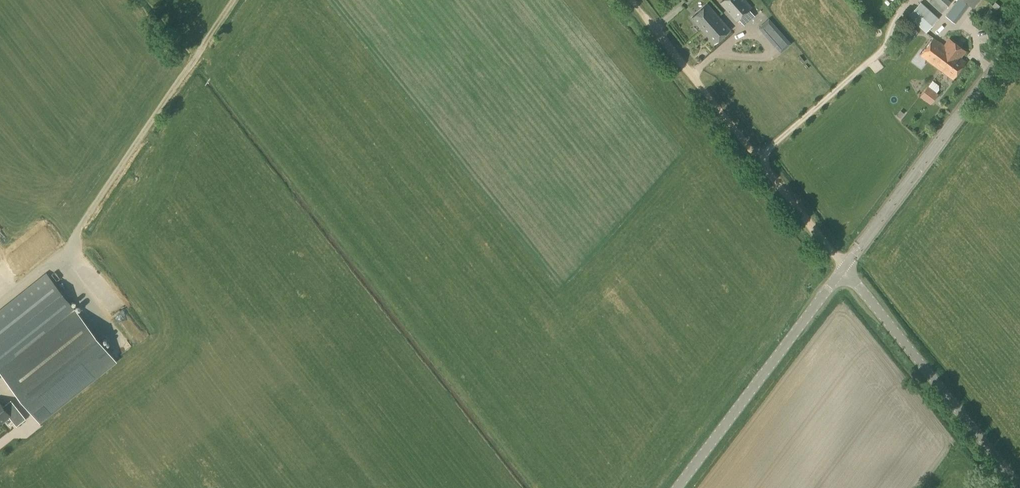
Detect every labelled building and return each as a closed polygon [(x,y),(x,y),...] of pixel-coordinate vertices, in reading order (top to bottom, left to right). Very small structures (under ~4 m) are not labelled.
[(751,8),(744,0),(723,0),(720,3),(736,21),(751,8)] [(929,1),(941,11),(949,2),(946,0),(930,0),(929,1)] [(952,6),(962,13),(969,4),(964,0),(957,0),(952,6)] [(926,32),(938,18),(920,2),(908,16),(926,32)] [(702,30),(718,16),(707,4),(691,18),(702,30)] [(714,43),(730,30),(718,16),(702,30),(714,43)] [(780,37),(764,21),(757,28),(773,44),(780,37)] [(910,26),(903,35),(910,40),(917,31),(910,26)] [(940,42),(927,60),(953,79),(965,62),(958,56),(959,54),(961,55),(964,50),(950,39),(946,44),(947,45),(946,47),(940,42)] [(928,86),(920,96),(931,104),(938,94),(928,86)] [(905,110),(900,116),(908,123),(913,117),(905,110)] [(22,273),(33,264),(29,259),(18,268),(22,273)] [(2,375),(39,421),(115,360),(46,273),(0,310),(0,377),(2,375)] [(124,320),(130,332),(142,326),(137,314),(124,320)] [(0,421),(2,423),(9,417),(17,426),(26,419),(11,400),(3,407),(0,402),(0,422),(0,421)]
